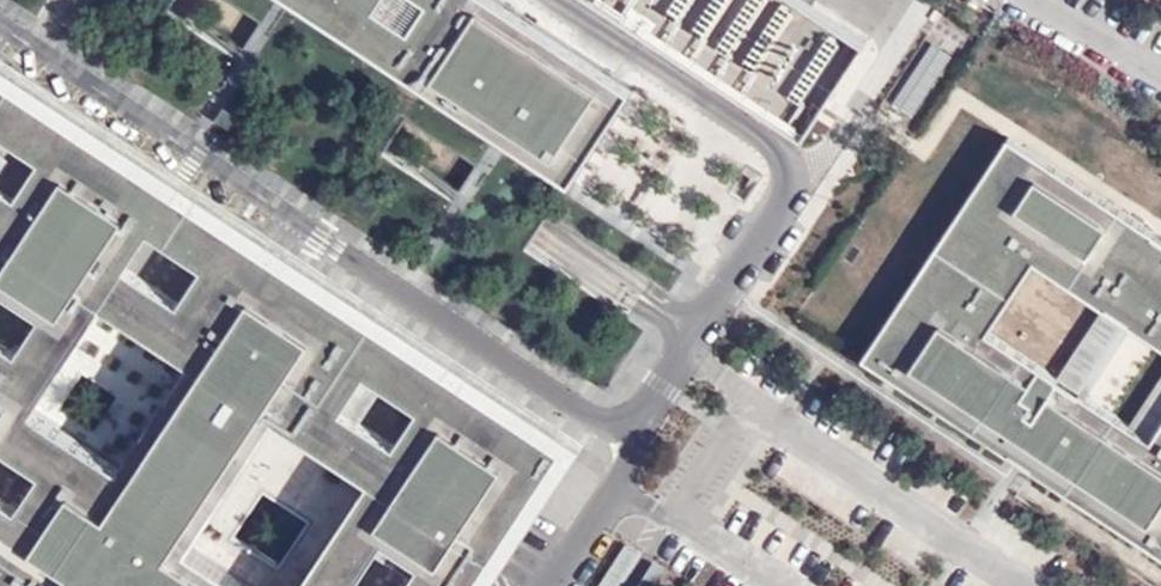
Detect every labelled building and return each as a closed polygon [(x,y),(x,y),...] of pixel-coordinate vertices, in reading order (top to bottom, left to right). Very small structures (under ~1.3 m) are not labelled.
[(485,0),(289,0),(577,189),(637,100),(485,0)] [(804,0),(598,0),(804,134),(865,40),(804,0)] [(914,112),(953,52),(931,38),(892,98),(914,112)] [(569,427),(0,52),(0,585),(463,585),(569,427)] [(1017,139),(872,356),(1160,547),(1160,234),(1017,139)]
